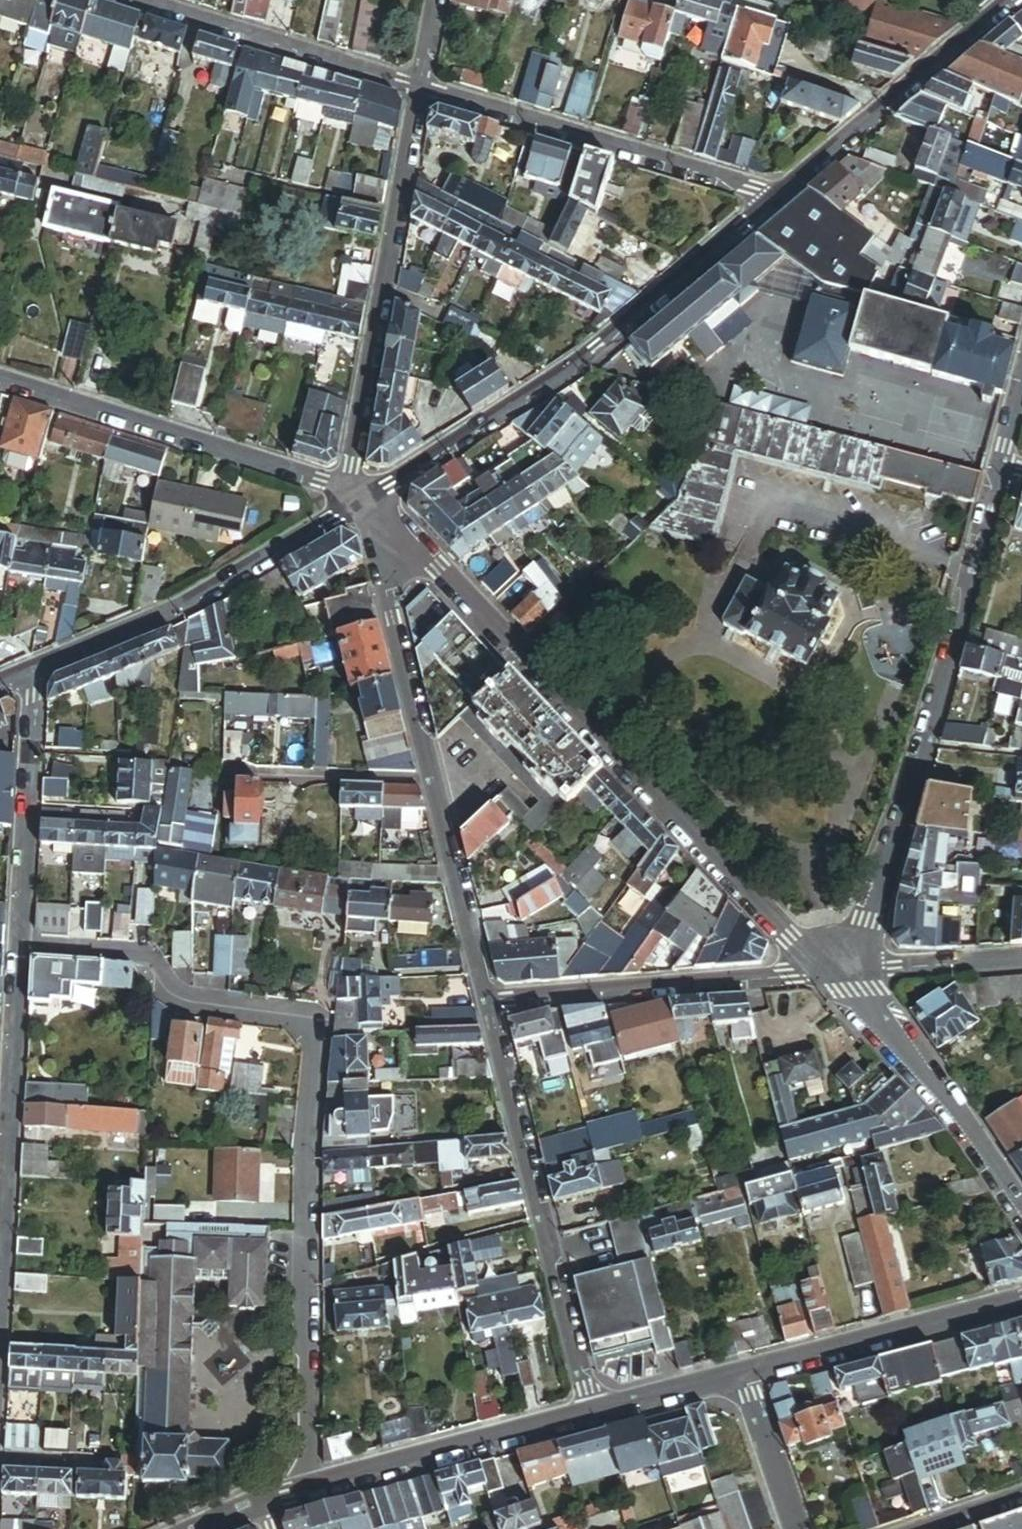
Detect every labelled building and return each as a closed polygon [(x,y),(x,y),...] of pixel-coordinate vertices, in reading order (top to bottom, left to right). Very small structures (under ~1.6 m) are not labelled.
[(30,29),(39,0),(0,0),(0,20),(30,29)] [(30,29),(29,31),(48,37),(51,27),(55,15),(53,14),(57,0),(39,0),(30,29)] [(82,0),(57,0),(53,14),(55,15),(51,27),(82,37),(82,36),(86,24),(92,3),(82,0)] [(233,15),(246,19),(249,0),(236,0),(233,15)] [(246,19),(267,26),(272,0),(249,0),(246,19)] [(318,41),(336,47),(346,0),(345,0),(326,0),(318,41)] [(452,4),(484,15),(485,12),(510,20),(515,0),(452,0),(452,4)] [(632,3),(621,40),(645,47),(643,54),(643,55),(643,57),(643,58),(645,60),(646,61),(661,65),(670,37),(676,16),(670,15),(653,9),(655,0),(623,0),(632,3)] [(667,6),(669,10),(677,12),(681,0),(669,0),(667,6)] [(699,0),(681,0),(677,12),(676,16),(670,37),(678,39),(685,19),(730,33),(737,12),(729,9),(699,0)] [(729,9),(732,0),(699,0),(729,9)] [(753,0),(732,0),(729,9),(737,12),(770,22),(775,7),(753,0)] [(775,7),(770,22),(774,23),(780,25),(788,0),(777,0),(775,7)] [(819,27),(834,32),(837,21),(832,19),(837,6),(844,8),(847,0),(827,0),(819,27)] [(878,0),(847,0),(844,8),(843,14),(873,24),(865,50),(915,65),(961,26),(878,0)] [(365,1),(354,52),(367,56),(374,22),(378,4),(365,1)] [(142,18),(92,3),(86,24),(124,35),(120,46),(132,49),(135,40),(142,18)] [(770,22),(737,12),(730,33),(722,61),(745,68),(759,72),(774,23),(770,22)] [(1020,14),(981,47),(1021,63),(1021,49),(1015,46),(1021,38),(1021,16),(1020,14)] [(187,32),(142,18),(135,40),(181,54),(187,32)] [(389,25),(374,22),(367,56),(382,61),(389,25)] [(780,25),(774,23),(759,72),(774,79),(784,26),(780,25)] [(124,35),(86,24),(82,36),(120,47),(120,46),(124,35)] [(82,37),(51,27),(48,37),(48,41),(78,50),(82,37)] [(833,41),(816,35),(803,31),(796,52),(809,57),(808,60),(825,66),(829,53),(833,41)] [(239,48),(201,37),(194,59),(217,66),(232,70),(239,48)] [(981,47),(947,75),(997,99),(1010,104),(1019,109),(1021,101),(1021,63),(981,47)] [(233,90),(245,50),(239,48),(232,70),(217,66),(211,82),(213,88),(222,91),(226,88),(233,90)] [(893,82),(915,65),(865,50),(859,48),(853,69),(893,82)] [(265,56),(245,50),(233,90),(229,102),(247,107),(244,117),(249,118),(265,56)] [(286,63),(265,56),(249,118),(248,119),(258,121),(265,95),(277,98),(286,63)] [(536,108),(548,68),(548,66),(531,61),(519,103),(536,108)] [(548,66),(548,68),(561,71),(563,65),(550,61),(548,66)] [(745,68),(722,61),(707,110),(704,118),(728,125),(745,68)] [(308,70),(286,63),(277,98),(299,104),(308,70)] [(561,71),(548,68),(536,108),(549,112),(561,71)] [(335,78),(308,70),(299,104),(297,114),(325,122),(325,120),(335,78)] [(566,117),(584,122),(593,92),(598,77),(580,72),(575,87),(566,117)] [(461,85),(488,93),(492,82),(464,74),(461,85)] [(997,99),(947,75),(920,98),(946,109),(963,116),(972,97),(985,103),(977,122),(986,125),(997,99)] [(363,87),(335,78),(325,120),(354,128),(356,118),(363,87)] [(782,106),(789,84),(781,81),(774,101),(770,108),(778,113),(782,106)] [(841,126),(862,109),(789,84),(782,106),(841,126)] [(398,97),(363,87),(356,118),(379,124),(398,128),(402,105),(398,97)] [(946,109),(920,98),(894,119),(929,133),(953,143),(957,134),(939,127),(946,109)] [(1006,113),(1010,104),(997,99),(986,125),(996,130),(999,131),(1006,113)] [(634,104),(624,135),(639,139),(648,109),(634,104)] [(704,118),(707,110),(687,104),(673,147),(694,153),(704,118)] [(1019,109),(1010,104),(1006,113),(1021,120),(1021,110),(1019,109)] [(431,115),(428,133),(475,147),(472,155),(472,161),(475,165),(480,167),(485,165),(488,160),(493,145),(495,138),(500,139),(503,129),(440,110),(431,115)] [(11,134),(17,136),(24,138),(30,117),(18,112),(11,134)] [(379,124),(356,118),(354,128),(351,140),(374,146),(379,124)] [(694,153),(693,155),(716,162),(728,125),(704,118),(694,153)] [(976,151),(986,125),(977,122),(970,139),(966,147),(976,151)] [(89,130),(76,176),(87,179),(96,181),(99,168),(108,135),(89,130)] [(181,135),(165,131),(157,155),(174,160),(181,135)] [(953,143),(929,133),(914,172),(935,180),(946,154),(961,160),(966,147),(953,143)] [(970,139),(957,134),(953,143),(966,147),(970,139)] [(0,141),(0,158),(17,162),(21,148),(24,138),(17,136),(14,145),(0,141)] [(586,155),(529,137),(517,176),(574,194),(586,155)] [(1016,138),(1006,163),(1015,166),(1021,169),(1021,140),(1016,138)] [(217,143),(208,172),(223,177),(232,147),(217,143)] [(1006,163),(976,151),(966,147),(961,160),(959,168),(966,171),(976,174),(988,179),(1009,187),(1015,166),(1006,163)] [(21,148),(17,162),(23,164),(43,168),(47,155),(21,148)] [(243,174),(257,178),(263,153),(249,150),(243,174)] [(862,163),(890,174),(894,161),(866,150),(862,163)] [(615,163),(586,155),(574,194),(571,205),(587,213),(598,219),(615,163)] [(15,199),(20,177),(23,164),(17,162),(0,158),(0,196),(15,199)] [(862,163),(848,158),(809,191),(840,216),(859,197),(862,201),(890,174),(862,163)] [(293,186),(309,189),(314,166),(299,162),(293,186)] [(758,165),(751,163),(746,171),(759,175),(762,169),(757,167),(758,165)] [(43,168),(23,164),(20,177),(39,182),(43,168)] [(1015,166),(1009,187),(1021,193),(1021,169),(1015,166)] [(149,181),(99,168),(96,181),(128,190),(146,194),(149,181)] [(327,193),(339,196),(342,179),(343,176),(331,173),(327,193)] [(986,184),(988,179),(976,174),(974,179),(986,184)] [(503,224),(508,208),(509,203),(498,201),(497,199),(453,177),(444,194),(460,202),(503,224)] [(342,179),(339,196),(384,206),(388,184),(359,178),(358,183),(342,179)] [(128,190),(96,181),(87,179),(84,191),(125,201),(128,190)] [(953,181),(948,196),(963,202),(980,208),(982,209),(987,194),(953,181)] [(205,183),(202,194),(198,207),(221,213),(224,213),(230,190),(205,183)] [(37,190),(31,217),(38,219),(44,192),(37,190)] [(184,190),(181,202),(192,205),(198,207),(202,194),(184,190)] [(230,190),(224,213),(241,218),(243,218),(249,195),(230,190)] [(454,214),(460,202),(444,194),(435,190),(429,201),(416,195),(412,219),(443,235),(454,214)] [(963,202),(948,196),(930,190),(916,229),(949,241),(963,202)] [(840,216),(809,191),(770,224),(801,243),(793,249),(811,270),(794,284),(836,295),(857,266),(872,245),(873,244),(840,216)] [(48,230),(113,247),(121,216),(122,212),(57,195),(48,230)] [(343,204),(326,200),(320,230),(337,233),(343,204)] [(980,208),(963,202),(949,241),(956,243),(966,247),(980,208)] [(1021,224),(1021,211),(1001,203),(996,215),(1002,217),(1013,221),(1018,223),(1021,224)] [(383,213),(343,204),(337,233),(378,242),(383,213)] [(221,213),(198,207),(192,205),(188,221),(202,225),(194,258),(208,262),(217,227),(221,213)] [(587,213),(571,205),(557,233),(551,244),(558,248),(567,253),(569,248),(587,213)] [(557,233),(508,208),(503,224),(519,233),(550,248),(557,252),(558,248),(551,244),(557,233)] [(224,213),(221,213),(217,227),(237,232),(241,218),(224,213)] [(475,251),(485,230),(454,214),(443,235),(475,251)] [(121,216),(113,247),(158,259),(160,251),(173,254),(179,231),(121,216)] [(1013,221),(1002,217),(999,224),(1010,228),(1013,221)] [(439,246),(443,235),(412,219),(410,231),(439,246)] [(1021,248),(1021,224),(1018,223),(1010,243),(1021,248)] [(801,243),(770,224),(754,237),(756,240),(779,267),(794,284),(811,270),(793,249),(801,243)] [(949,241),(916,229),(900,272),(934,284),(947,247),(954,249),(956,243),(949,241)] [(513,244),(485,230),(475,251),(472,257),(485,263),(480,272),(496,280),(513,244)] [(550,248),(519,233),(513,244),(496,280),(527,296),(534,281),(544,260),(550,248)] [(779,267),(756,240),(630,345),(652,372),(687,342),(706,365),(722,351),(704,330),(734,304),(740,310),(758,295),(753,289),(775,271),(779,267)] [(872,245),(857,266),(868,274),(882,252),(872,245)] [(569,248),(567,253),(566,256),(578,262),(582,255),(569,248)] [(566,256),(560,253),(557,258),(561,260),(558,267),(544,260),(534,281),(567,298),(584,265),(578,262),(566,256)] [(604,275),(618,283),(625,270),(601,257),(594,270),(604,275)] [(367,306),(373,271),(341,264),(334,298),(337,299),(367,306)] [(604,275),(594,270),(584,265),(567,298),(600,315),(601,315),(612,295),(598,288),(604,275)] [(248,314),(257,279),(207,267),(199,303),(231,310),(248,314)] [(779,267),(775,271),(792,294),(794,284),(779,267)] [(399,289),(417,298),(421,288),(424,281),(403,270),(399,289)] [(934,284),(900,272),(886,309),(922,319),(932,292),(934,284)] [(597,330),(640,294),(618,283),(604,275),(598,288),(612,295),(601,315),(600,315),(591,326),(597,330)] [(289,324),(297,289),(257,279),(248,314),(289,324)] [(1000,289),(972,279),(967,294),(995,303),(1000,289)] [(848,354),(852,341),(830,335),(836,295),(794,284),(792,294),(791,300),(800,302),(801,299),(810,302),(790,370),(840,384),(848,354)] [(421,288),(417,298),(431,303),(435,293),(421,288)] [(337,299),(334,298),(297,289),(289,324),(286,337),(325,347),(329,333),(334,312),(337,299)] [(932,292),(922,319),(934,322),(943,295),(932,292)] [(922,319),(886,309),(836,295),(830,335),(852,341),(848,354),(932,378),(932,380),(1001,400),(1014,354),(989,348),(992,337),(934,322),(922,319)] [(422,315),(397,303),(389,344),(416,349),(422,315)] [(1021,322),(1021,312),(1004,306),(1000,322),(1020,328),(1021,322)] [(245,327),(248,314),(231,310),(227,328),(230,332),(243,335),(245,327)] [(453,311),(445,327),(471,339),(477,326),(478,323),(453,311)] [(360,341),(364,319),(334,312),(329,333),(360,341)] [(289,324),(248,314),(245,327),(286,337),(289,324)] [(16,348),(22,324),(7,320),(0,344),(16,348)] [(493,355),(501,338),(477,326),(471,339),(468,343),(493,355)] [(67,365),(82,369),(89,340),(74,336),(67,365)] [(416,349),(389,344),(384,375),(410,379),(416,349)] [(211,362),(186,356),(183,365),(208,371),(211,362)] [(473,415),(514,388),(497,363),(456,390),(473,415)] [(208,371),(183,365),(174,405),(199,412),(208,371)] [(331,378),(317,375),(312,394),(326,398),(328,390),(351,396),(353,386),(331,380),(331,378)] [(404,411),(410,379),(384,375),(378,407),(404,411)] [(617,384),(591,417),(620,440),(629,429),(646,407),(617,384)] [(328,390),(326,398),(349,404),(350,401),(351,396),(328,390)] [(312,394),(294,458),(331,471),(339,464),(349,404),(326,398),(312,394)] [(570,394),(561,406),(581,423),(591,412),(570,394)] [(247,400),(228,396),(221,429),(239,434),(247,400)] [(408,409),(418,411),(420,400),(410,398),(408,409)] [(239,434),(260,439),(269,405),(247,400),(239,434)] [(53,414),(14,402),(8,423),(5,431),(0,450),(8,452),(5,461),(8,467),(28,473),(34,470),(36,461),(39,461),(53,414)] [(545,418),(536,410),(513,425),(533,442),(550,458),(559,466),(589,430),(581,423),(561,406),(558,403),(545,418)] [(874,448),(717,406),(688,475),(675,504),(648,529),(707,544),(732,452),(876,490),(879,482),(926,494),(925,499),(942,504),(943,498),(974,506),(981,477),(896,454),(874,448)] [(391,469),(424,447),(406,420),(402,422),(404,411),(378,407),(367,467),(377,470),(391,469)] [(646,407),(629,429),(638,436),(644,435),(655,422),(654,416),(646,407)] [(88,425),(59,416),(53,446),(70,451),(94,459),(108,464),(114,434),(88,425)] [(605,444),(589,430),(559,466),(574,480),(605,444)] [(114,434),(108,464),(104,482),(124,486),(127,469),(146,473),(151,445),(114,434)] [(874,448),(896,454),(898,445),(876,439),(874,448)] [(550,458),(533,442),(508,460),(509,463),(475,486),(477,489),(485,500),(501,490),(519,478),(536,466),(550,458)] [(167,450),(151,445),(146,473),(161,477),(167,450)] [(94,459),(70,451),(67,459),(91,467),(94,459)] [(574,480),(559,466),(550,458),(536,466),(557,497),(578,483),(574,480)] [(458,465),(456,462),(412,491),(408,508),(419,520),(453,492),(469,481),(468,480),(464,473),(458,465)] [(463,462),(458,465),(464,473),(469,470),(463,462)] [(546,505),(557,497),(536,466),(519,478),(540,509),(546,518),(552,514),(546,505)] [(464,473),(468,480),(473,477),(469,470),(464,473)] [(675,504),(688,475),(674,470),(664,494),(675,504)] [(540,509),(519,478),(501,490),(522,521),(533,512),(540,522),(546,518),(540,509)] [(578,483),(557,497),(567,509),(573,504),(574,506),(591,494),(578,483)] [(1016,484),(1013,502),(1021,504),(1021,510),(1021,486),(1016,484)] [(195,495),(159,487),(150,527),(150,531),(187,538),(195,495)] [(469,510),(485,500),(477,489),(471,493),(473,498),(463,505),(453,492),(419,520),(436,538),(450,524),(456,519),(469,510)] [(520,535),(529,529),(522,521),(501,490),(485,500),(505,531),(514,525),(520,535)] [(648,529),(675,504),(664,494),(662,493),(628,526),(630,529),(640,537),(648,529)] [(249,506),(195,495),(187,538),(219,545),(223,525),(244,530),(249,506)] [(557,497),(546,505),(552,514),(554,517),(567,509),(557,497)] [(505,531),(485,500),(469,510),(490,542),(505,531)] [(490,542),(469,510),(456,519),(450,524),(462,539),(449,552),(460,564),(470,555),(490,542)] [(522,521),(529,529),(540,522),(533,512),(522,521)] [(148,516),(127,513),(125,523),(136,525),(147,526),(148,516)] [(630,529),(628,526),(615,515),(605,525),(620,538),(630,529)] [(125,523),(97,519),(92,543),(89,555),(143,565),(147,543),(134,540),(136,525),(125,523)] [(450,524),(436,538),(449,552),(462,539),(450,524)] [(150,531),(150,527),(147,526),(136,525),(134,540),(147,543),(150,531)] [(514,525),(505,531),(511,539),(512,540),(520,535),(514,525)] [(0,526),(0,538),(17,541),(18,542),(20,530),(0,526)] [(629,547),(640,537),(630,529),(620,538),(629,547)] [(60,537),(20,530),(18,542),(54,548),(57,549),(60,537)] [(511,539),(505,531),(490,542),(496,549),(511,539)] [(341,532),(280,569),(281,571),(300,603),(364,563),(358,541),(341,532)] [(0,538),(0,570),(11,572),(17,541),(0,538)] [(89,555),(92,543),(66,538),(64,550),(89,555)] [(54,548),(18,542),(17,541),(11,572),(49,579),(54,548)] [(64,550),(57,549),(54,548),(49,579),(47,590),(82,597),(89,555),(64,550)] [(460,564),(461,564),(471,556),(470,555),(460,564)] [(533,568),(553,594),(560,589),(540,563),(533,568)] [(481,586),(489,594),(515,574),(511,568),(495,580),(493,577),(481,586)] [(511,618),(526,634),(560,602),(553,594),(533,568),(521,577),(534,592),(537,597),(516,614),(511,618)] [(134,613),(156,604),(162,572),(143,569),(134,613)] [(300,603),(281,571),(259,585),(276,616),(300,603)] [(822,595),(802,584),(785,574),(772,597),(743,581),(721,623),(722,628),(742,639),(746,638),(772,652),(781,657),(807,671),(817,652),(821,646),(830,629),(825,626),(837,603),(822,595)] [(805,577),(802,584),(822,595),(825,588),(805,577)] [(380,628),(370,588),(345,594),(347,600),(325,605),(333,639),(339,638),(380,628)] [(537,597),(534,592),(512,609),(516,614),(537,597)] [(57,645),(74,638),(81,599),(67,597),(57,645)] [(229,602),(190,622),(186,649),(179,700),(198,700),(197,671),(237,663),(229,602)] [(12,646),(38,635),(43,609),(19,605),(12,646)] [(447,633),(458,624),(452,618),(442,628),(447,633)] [(186,649),(190,622),(140,643),(149,665),(186,649)] [(439,741),(460,720),(507,676),(458,624),(447,633),(442,628),(421,646),(428,653),(419,661),(439,741)] [(393,681),(380,628),(339,638),(351,692),(359,690),(393,681)] [(982,653),(1009,660),(1021,663),(1021,642),(987,633),(986,638),(982,653)] [(967,649),(982,653),(986,638),(971,634),(967,649)] [(140,643),(108,657),(117,678),(124,692),(135,687),(152,690),(153,676),(149,665),(140,643)] [(310,662),(307,645),(299,647),(302,658),(303,664),(310,662)] [(546,655),(553,662),(562,654),(555,646),(546,655)] [(828,649),(821,646),(817,652),(824,656),(828,649)] [(302,658),(299,647),(274,653),(277,664),(302,658)] [(967,649),(961,671),(996,680),(993,691),(1000,693),(1003,682),(1009,660),(982,653),(967,649)] [(781,657),(772,652),(766,663),(775,668),(781,657)] [(117,678),(108,657),(74,671),(84,693),(103,685),(117,678)] [(1021,687),(1021,663),(1009,660),(1003,682),(1021,687)] [(84,693),(74,671),(55,679),(49,690),(49,708),(84,693)] [(507,676),(460,720),(540,806),(530,816),(508,793),(499,801),(515,818),(531,835),(536,840),(580,795),(584,791),(601,773),(508,674),(507,676)] [(416,775),(393,681),(359,690),(363,706),(360,707),(370,744),(363,746),(371,774),(416,775)] [(103,685),(84,693),(89,706),(108,700),(103,685)] [(308,687),(240,686),(242,700),(310,700),(308,687)] [(328,773),(330,697),(317,700),(316,722),(315,773),(328,773)] [(0,703),(0,733),(17,726),(18,704),(10,699),(0,703)] [(310,700),(242,700),(224,700),(224,726),(236,727),(236,721),(242,721),(316,722),(317,700),(310,700)] [(941,745),(984,749),(988,734),(989,731),(946,727),(941,745)] [(1008,741),(1005,751),(1021,753),(1021,736),(1013,733),(1010,742),(1008,741)] [(146,735),(137,734),(135,749),(138,749),(137,758),(143,759),(144,750),(146,735)] [(984,749),(994,750),(998,735),(988,734),(984,749)] [(160,736),(146,735),(144,750),(158,752),(160,736)] [(225,737),(225,766),(243,766),(243,737),(225,737)] [(59,753),(84,755),(85,745),(85,740),(59,738),(59,753)] [(118,748),(85,745),(84,755),(117,757),(118,748)] [(168,773),(169,766),(154,765),(154,769),(121,767),(120,787),(119,808),(152,811),(153,790),(165,790),(168,773)] [(186,829),(190,774),(170,773),(161,850),(212,858),(216,833),(186,829)] [(631,805),(601,773),(584,791),(592,799),(615,823),(631,805)] [(959,778),(933,774),(931,789),(957,794),(959,778)] [(1019,780),(1018,794),(997,791),(996,796),(991,795),(991,799),(1021,804),(1021,780),(1019,780)] [(70,783),(44,782),(43,800),(68,801),(70,783)] [(261,787),(223,786),(222,796),(238,796),(238,802),(227,801),(226,825),(237,826),(237,835),(228,835),(227,849),(258,851),(261,787)] [(382,821),(383,789),(342,788),(341,812),(364,812),(363,821),(382,821)] [(426,812),(420,790),(383,789),(382,821),(382,832),(402,832),(402,827),(419,826),(419,812),(426,812)] [(967,839),(973,796),(957,794),(931,789),(929,789),(917,833),(949,837),(967,839)] [(161,816),(165,790),(153,790),(152,811),(152,815),(161,816)] [(592,799),(584,791),(580,795),(588,803),(592,799)] [(10,836),(12,802),(0,801),(0,831),(3,832),(2,836),(10,836)] [(515,818),(499,801),(462,833),(469,860),(486,844),(488,846),(510,826),(508,824),(515,818)] [(663,837),(631,805),(615,823),(626,834),(614,846),(628,861),(641,849),(649,857),(663,837)] [(74,849),(76,820),(71,820),(71,815),(43,813),(40,846),(54,847),(74,849)] [(161,816),(152,815),(147,815),(147,821),(142,820),(140,853),(159,855),(161,816)] [(109,851),(111,818),(81,816),(81,820),(76,820),(74,849),(109,851)] [(140,853),(142,820),(134,820),(134,825),(128,825),(128,819),(111,818),(109,851),(140,853)] [(948,844),(949,837),(917,833),(904,880),(935,882),(935,875),(938,854),(943,855),(944,844),(948,844)] [(533,843),(536,840),(531,835),(525,840),(531,846),(533,843)] [(678,853),(663,837),(649,857),(640,870),(633,879),(627,888),(644,900),(678,853)] [(568,874),(560,881),(589,905),(596,897),(605,885),(592,874),(612,852),(599,840),(568,874)] [(568,874),(533,843),(531,846),(525,851),(541,864),(560,881),(568,874)] [(54,855),(74,856),(74,849),(54,847),(54,855)] [(1021,867),(1021,853),(1016,852),(1015,859),(1011,858),(1010,866),(1021,867)] [(198,862),(159,855),(157,889),(195,896),(198,862)] [(239,869),(211,864),(198,862),(195,896),(195,905),(236,912),(237,903),(239,869)] [(555,884),(560,881),(541,864),(535,869),(540,874),(506,890),(512,905),(514,904),(555,884)] [(633,879),(640,870),(634,866),(628,875),(633,879)] [(942,875),(935,875),(935,882),(904,880),(898,904),(895,923),(918,924),(922,904),(940,906),(962,909),(980,911),(980,900),(981,887),(989,888),(990,882),(980,881),(982,868),(957,866),(957,870),(944,869),(942,875)] [(374,868),(339,867),(337,885),(354,885),(374,885),(374,868)] [(438,869),(374,868),(374,885),(393,885),(438,886),(438,869)] [(280,876),(239,869),(237,903),(277,910),(280,876)] [(728,905),(697,873),(683,893),(665,916),(697,938),(705,943),(728,905)] [(303,914),(305,880),(280,876),(277,910),(303,914)] [(354,885),(337,885),(328,884),(305,880),(303,914),(324,918),(324,917),(349,921),(354,885)] [(578,922),(587,944),(605,918),(589,905),(560,881),(555,884),(564,900),(561,901),(565,905),(562,908),(578,922)] [(564,900),(555,884),(514,904),(512,905),(492,909),(495,919),(518,914),(521,921),(561,901),(564,900)] [(374,885),(354,885),(349,921),(347,938),(376,939),(376,925),(391,925),(392,904),(393,885),(374,885)] [(665,916),(683,893),(673,886),(662,887),(637,924),(652,935),(665,916)] [(989,888),(981,887),(980,900),(987,901),(987,897),(1002,898),(1003,889),(989,888)] [(1021,945),(1021,890),(1016,890),(1011,946),(1021,945)] [(155,930),(156,895),(138,895),(136,929),(155,930)] [(412,905),(392,904),(391,925),(431,927),(432,900),(413,900),(412,905)] [(899,950),(935,952),(958,950),(961,923),(939,920),(940,906),(922,904),(918,924),(895,923),(892,943),(899,950)] [(104,906),(87,905),(84,934),(102,935),(104,906)] [(768,947),(728,905),(705,943),(697,938),(682,959),(673,973),(761,965),(768,947)] [(939,920),(961,923),(962,909),(940,906),(939,920)] [(70,915),(37,913),(36,930),(42,937),(59,939),(69,939),(70,915)] [(117,915),(114,942),(128,944),(132,918),(117,915)] [(652,935),(622,977),(638,975),(652,955),(651,955),(664,937),(681,949),(676,955),(682,959),(697,938),(665,916),(652,935)] [(606,917),(605,918),(587,944),(570,968),(560,982),(580,980),(598,955),(611,961),(627,938),(621,933),(623,929),(606,917)] [(560,982),(570,968),(568,963),(578,949),(577,939),(528,943),(510,944),(507,930),(505,924),(484,925),(498,980),(504,986),(560,982)] [(637,924),(627,938),(611,961),(599,979),(622,977),(652,935),(637,924)] [(510,944),(528,943),(526,930),(507,930),(510,944)] [(193,937),(184,937),(183,948),(193,948),(193,937)] [(233,941),(232,952),(249,953),(250,941),(233,939),(233,941)] [(218,940),(214,977),(230,978),(230,977),(232,952),(233,941),(218,940)] [(183,948),(177,948),(176,972),(192,973),(193,948),(183,948)] [(249,953),(232,952),(230,977),(247,979),(249,953)] [(465,969),(461,953),(418,955),(418,960),(393,961),(393,972),(465,969)] [(599,979),(611,961),(598,955),(580,980),(599,979)] [(34,961),(31,1004),(51,1005),(51,1001),(72,1002),(73,987),(132,990),(133,967),(34,961)] [(362,961),(344,961),(341,984),(364,982),(363,968),(362,961)] [(363,968),(364,982),(378,982),(378,973),(371,968),(363,968)] [(269,976),(256,974),(255,986),(268,987),(269,976)] [(909,1014),(936,1053),(978,1024),(965,1005),(976,1004),(977,1008),(1021,1003),(1021,979),(975,983),(976,988),(955,990),(952,988),(939,997),(938,996),(909,1014)] [(334,1005),(338,1004),(358,1003),(360,1035),(383,1034),(380,982),(378,982),(364,982),(341,984),(337,984),(334,1005)] [(753,1028),(745,997),(723,998),(732,1030),(753,1028)] [(732,1030),(723,998),(706,1000),(713,1025),(715,1031),(732,1030)] [(713,1025),(706,1000),(668,1003),(675,1028),(713,1025)] [(164,1011),(153,1001),(151,1043),(165,1044),(164,1011)] [(358,1003),(338,1004),(335,1036),(360,1035),(358,1003)] [(675,1028),(668,1003),(651,1008),(609,1019),(615,1041),(620,1059),(679,1043),(675,1028)] [(651,1008),(651,1004),(607,1008),(609,1019),(651,1008)] [(611,1042),(601,1008),(561,1012),(572,1053),(587,1049),(611,1042)] [(479,1029),(475,1012),(434,1013),(435,1031),(479,1029)] [(561,1034),(556,1012),(548,1012),(507,1023),(513,1046),(561,1034)] [(240,1026),(209,1023),(202,1075),(198,1074),(196,1094),(222,1097),(224,1078),(230,1079),(234,1043),(238,1043),(240,1026)] [(753,1028),(732,1030),(733,1043),(757,1042),(753,1028)] [(199,1070),(203,1033),(172,1029),(168,1067),(199,1070)] [(479,1029),(435,1031),(403,1033),(404,1059),(439,1058),(438,1049),(484,1047),(479,1029)] [(513,1046),(515,1053),(536,1047),(541,1065),(567,1058),(561,1034),(513,1046)] [(366,1040),(335,1042),(330,1086),(367,1084),(368,1084),(368,1073),(366,1040)] [(611,1042),(587,1049),(592,1070),(621,1062),(620,1059),(615,1041),(611,1042)] [(782,1066),(765,1071),(791,1164),(801,1161),(875,1140),(878,1151),(943,1134),(895,1083),(888,1089),(876,1070),(867,1078),(855,1066),(840,1080),(852,1092),(857,1111),(798,1127),(789,1089),(824,1079),(817,1054),(781,1064),(782,1066)] [(439,1072),(440,1081),(492,1079),(487,1062),(452,1064),(452,1072),(439,1072)] [(234,1066),(231,1097),(246,1098),(249,1068),(234,1066)] [(249,1068),(246,1098),(276,1101),(277,1094),(261,1092),(263,1069),(249,1068)] [(373,1084),(406,1082),(405,1071),(373,1073),(373,1084)] [(565,1095),(576,1092),(573,1079),(562,1082),(565,1095)] [(367,1084),(330,1086),(324,1155),(368,1151),(367,1133),(367,1099),(367,1084)] [(27,1086),(26,1107),(88,1111),(89,1091),(27,1086)] [(393,1117),(393,1099),(367,1099),(367,1133),(387,1133),(393,1117)] [(1011,1105),(984,1124),(1009,1160),(1021,1152),(1021,1119),(1011,1105)] [(26,1107),(24,1129),(147,1138),(148,1115),(88,1111),(26,1107)] [(687,1130),(702,1126),(698,1111),(639,1127),(643,1142),(687,1130)] [(606,1152),(643,1142),(639,1127),(635,1114),(585,1128),(587,1133),(593,1155),(606,1152)] [(702,1126),(687,1130),(702,1184),(717,1180),(702,1126)] [(591,1156),(593,1155),(587,1133),(538,1146),(544,1168),(591,1156)] [(512,1158),(507,1138),(437,1145),(439,1165),(441,1189),(451,1188),(449,1172),(466,1170),(466,1162),(512,1158)] [(437,1145),(368,1151),(370,1171),(439,1165),(437,1145)] [(48,1149),(23,1147),(21,1181),(59,1183),(60,1167),(47,1166),(48,1149)] [(368,1151),(324,1155),(324,1175),(346,1173),(370,1171),(368,1151)] [(257,1206),(259,1153),(217,1152),(216,1205),(257,1206)] [(591,1156),(602,1193),(624,1187),(618,1165),(610,1167),(606,1152),(593,1155),(591,1156)] [(1009,1160),(1021,1180),(1021,1152),(1009,1160)] [(602,1193),(591,1156),(544,1168),(555,1206),(602,1193)] [(743,1177),(755,1174),(751,1157),(738,1160),(743,1177)] [(856,1172),(853,1158),(844,1161),(845,1166),(847,1174),(856,1172)] [(860,1224),(893,1217),(898,1216),(886,1158),(864,1163),(868,1182),(860,1183),(862,1188),(852,1190),(860,1224)] [(802,1166),(801,1161),(791,1164),(793,1169),(802,1166)] [(845,1166),(844,1161),(794,1174),(799,1193),(804,1213),(844,1202),(842,1193),(835,1169),(845,1166)] [(780,1178),(794,1174),(793,1169),(791,1164),(755,1174),(758,1184),(780,1178)] [(852,1190),(847,1174),(845,1166),(835,1169),(842,1193),(852,1190)] [(60,1167),(59,1183),(77,1184),(78,1168),(60,1167)] [(351,1187),(371,1185),(370,1171),(346,1173),(347,1184),(351,1187)] [(157,1174),(145,1174),(145,1189),(144,1200),(155,1201),(157,1174)] [(758,1184),(755,1174),(743,1177),(724,1182),(723,1178),(717,1180),(720,1194),(743,1188),(758,1184)] [(799,1193),(794,1174),(780,1178),(784,1189),(785,1196),(792,1195),(799,1193)] [(523,1205),(519,1183),(419,1202),(422,1217),(458,1210),(457,1202),(465,1201),(467,1215),(523,1205)] [(986,1197),(976,1183),(938,1190),(942,1206),(986,1197)] [(144,1200),(145,1189),(117,1187),(116,1195),(110,1195),(107,1239),(119,1240),(119,1264),(118,1284),(120,1284),(140,1286),(142,1251),(143,1228),(144,1200)] [(745,1197),(743,1188),(720,1194),(691,1202),(696,1223),(698,1230),(733,1221),(741,1219),(744,1218),(739,1199),(745,1197)] [(785,1196),(784,1189),(754,1197),(756,1204),(785,1196)] [(797,1215),(792,1195),(785,1196),(756,1204),(761,1225),(797,1215)] [(324,1219),(368,1212),(365,1196),(324,1203),(324,1219)] [(422,1217),(419,1202),(373,1211),(368,1212),(372,1233),(418,1225),(424,1224),(422,1217)] [(696,1223),(691,1202),(634,1217),(646,1257),(653,1255),(654,1258),(698,1246),(692,1224),(696,1223)] [(186,1210),(155,1209),(154,1228),(168,1228),(186,1229),(186,1210)] [(372,1233),(368,1212),(324,1219),(324,1242),(357,1236),(372,1233)] [(617,1270),(647,1262),(646,1257),(634,1217),(606,1225),(617,1270)] [(894,1222),(893,1217),(860,1224),(863,1235),(876,1284),(885,1318),(910,1312),(887,1224),(894,1222)] [(422,1250),(428,1249),(424,1224),(418,1225),(422,1250)] [(265,1311),(266,1284),(267,1231),(186,1229),(168,1228),(167,1247),(163,1247),(162,1251),(169,1251),(169,1264),(193,1265),(193,1274),(229,1275),(229,1285),(228,1311),(239,1311),(239,1314),(254,1314),(254,1311),(265,1311)] [(1010,1231),(990,1237),(993,1247),(982,1251),(992,1290),(1021,1283),(1021,1249),(1010,1231)] [(372,1233),(357,1236),(359,1244),(364,1247),(374,1246),(372,1233)] [(876,1284),(863,1235),(845,1239),(857,1289),(876,1284)] [(43,1242),(18,1241),(17,1258),(42,1259),(43,1242)] [(479,1251),(477,1242),(447,1250),(448,1257),(455,1295),(469,1292),(475,1291),(478,1290),(477,1287),(475,1279),(473,1267),(470,1254),(479,1251)] [(162,1251),(142,1251),(140,1286),(138,1356),(137,1380),(135,1446),(135,1459),(134,1469),(134,1481),(134,1483),(142,1484),(142,1490),(186,1491),(186,1486),(226,1487),(227,1477),(236,1478),(237,1456),(227,1456),(227,1449),(197,1447),(188,1437),(192,1284),(193,1274),(193,1265),(169,1264),(169,1251),(162,1251)] [(455,1295),(448,1257),(438,1258),(439,1264),(428,1265),(429,1275),(418,1276),(416,1258),(394,1264),(395,1276),(398,1300),(455,1295)] [(647,1262),(617,1270),(573,1282),(594,1360),(652,1344),(646,1325),(664,1320),(647,1262)] [(118,1284),(119,1264),(107,1263),(106,1283),(118,1284)] [(395,1276),(394,1264),(383,1267),(384,1278),(395,1276)] [(483,1265),(473,1267),(475,1279),(485,1277),(483,1265)] [(324,1266),(325,1283),(331,1281),(349,1276),(346,1266),(335,1269),(324,1266)] [(815,1337),(835,1331),(819,1270),(810,1273),(813,1283),(802,1286),(815,1337)] [(372,1276),(370,1271),(355,1275),(356,1280),(372,1276)] [(229,1285),(229,1275),(193,1274),(192,1284),(229,1285)] [(538,1300),(532,1275),(522,1277),(524,1284),(518,1286),(520,1292),(500,1297),(507,1329),(520,1326),(533,1323),(545,1320),(540,1299),(538,1300)] [(48,1287),(48,1279),(16,1277),(15,1292),(47,1294),(48,1287)] [(522,1277),(477,1287),(478,1290),(480,1301),(500,1297),(520,1292),(518,1286),(524,1284),(522,1277)] [(66,1280),(48,1279),(48,1287),(66,1288),(66,1280)] [(138,1356),(140,1286),(120,1284),(118,1320),(118,1339),(108,1339),(98,1338),(97,1347),(97,1354),(107,1355),(138,1356)] [(787,1344),(810,1338),(796,1287),(781,1291),(780,1287),(771,1289),(787,1344)] [(388,1328),(386,1308),(385,1289),(335,1293),(338,1334),(388,1330),(388,1328)] [(455,1295),(398,1300),(398,1307),(401,1326),(412,1325),(416,1320),(415,1312),(457,1308),(455,1295)] [(510,1340),(507,1329),(500,1297),(480,1301),(477,1302),(472,1303),(466,1304),(468,1314),(466,1315),(470,1337),(483,1334),(492,1332),(494,1340),(494,1343),(510,1340)] [(401,1326),(398,1307),(386,1308),(388,1328),(401,1326)] [(728,1320),(730,1328),(737,1326),(735,1318),(728,1320)] [(759,1351),(772,1348),(763,1318),(750,1322),(759,1351)] [(109,1320),(108,1339),(118,1339),(118,1320),(109,1320)] [(664,1320),(646,1325),(652,1344),(655,1357),(673,1353),(672,1349),(664,1320)] [(738,1357),(759,1351),(750,1322),(737,1326),(730,1328),(734,1344),(738,1357)] [(520,1326),(522,1338),(535,1335),(533,1323),(520,1326)] [(1016,1324),(986,1332),(993,1366),(994,1369),(1009,1366),(1014,1387),(1000,1391),(1003,1407),(1021,1402),(1021,1344),(1016,1324)] [(483,1334),(485,1342),(494,1340),(492,1332),(483,1334)] [(993,1366),(986,1332),(932,1346),(940,1380),(993,1366)] [(410,1340),(402,1342),(403,1353),(411,1352),(410,1340)] [(678,1373),(695,1368),(689,1344),(672,1349),(673,1353),(678,1373)] [(726,1361),(738,1357),(734,1344),(722,1348),(726,1361)] [(75,1353),(97,1354),(97,1347),(90,1347),(78,1346),(71,1346),(71,1352),(75,1353)] [(940,1380),(932,1346),(877,1361),(883,1381),(888,1400),(914,1393),(941,1385),(940,1380)] [(11,1349),(9,1392),(40,1393),(40,1392),(43,1351),(11,1349)] [(71,1352),(43,1351),(40,1392),(73,1394),(73,1388),(75,1353),(71,1352)] [(97,1354),(75,1353),(73,1388),(105,1390),(106,1378),(107,1355),(97,1354)] [(137,1380),(138,1356),(107,1355),(106,1378),(137,1380)] [(883,1381),(877,1361),(835,1372),(839,1392),(855,1389),(883,1381)] [(516,1366),(522,1392),(535,1389),(530,1363),(516,1366)] [(845,1429),(826,1374),(808,1379),(816,1402),(808,1405),(807,1402),(792,1408),(793,1410),(788,1412),(779,1387),(774,1389),(770,1397),(787,1449),(805,1443),(806,1449),(831,1440),(829,1435),(845,1429)] [(484,1375),(471,1378),(476,1403),(490,1400),(484,1375)] [(855,1389),(860,1407),(888,1400),(883,1381),(855,1389)] [(785,1385),(779,1387),(788,1412),(793,1410),(792,1408),(785,1385)] [(1003,1407),(1011,1429),(1021,1427),(1021,1402),(1003,1407)] [(703,1407),(684,1411),(688,1422),(699,1454),(717,1448),(703,1407)] [(993,1434),(1011,1429),(1003,1407),(949,1421),(956,1441),(961,1455),(976,1451),(973,1439),(993,1434)] [(413,1442),(433,1437),(429,1408),(410,1411),(411,1420),(413,1442)] [(688,1422),(684,1411),(644,1422),(648,1433),(688,1422)] [(385,1450),(413,1442),(411,1420),(382,1428),(385,1450)] [(648,1433),(644,1422),(605,1433),(616,1466),(619,1474),(643,1467),(650,1490),(627,1498),(630,1509),(634,1522),(637,1528),(675,1516),(675,1515),(668,1496),(664,1482),(660,1470),(648,1433)] [(699,1454),(688,1422),(648,1433),(660,1470),(674,1466),(701,1459),(699,1454)] [(1015,1441),(1011,1429),(993,1434),(996,1446),(1015,1441)] [(38,1435),(38,1431),(7,1430),(5,1453),(37,1455),(38,1435)] [(616,1466),(605,1433),(557,1446),(568,1478),(616,1466)] [(38,1435),(37,1455),(69,1457),(70,1437),(63,1436),(38,1435)] [(325,1466),(351,1459),(346,1439),(325,1444),(325,1466)] [(961,1455),(956,1441),(909,1457),(928,1513),(975,1497),(961,1455)] [(123,1459),(135,1459),(135,1446),(123,1445),(123,1459)] [(568,1478),(557,1446),(517,1456),(528,1489),(568,1478)] [(87,1458),(100,1459),(101,1447),(87,1447),(87,1458)] [(101,1447),(100,1459),(114,1460),(115,1448),(108,1448),(101,1447)] [(915,1518),(928,1513),(909,1457),(905,1447),(885,1454),(895,1483),(902,1481),(907,1496),(915,1518)] [(712,1464),(710,1457),(701,1459),(703,1467),(710,1465),(712,1464)] [(122,1468),(134,1469),(135,1459),(123,1459),(122,1468)] [(39,1463),(5,1461),(3,1498),(37,1499),(39,1463)] [(504,1491),(495,1462),(479,1466),(486,1488),(489,1496),(504,1491)] [(71,1501),(72,1477),(73,1465),(39,1463),(37,1499),(61,1501),(71,1501)] [(126,1481),(134,1481),(134,1469),(122,1468),(73,1465),(72,1477),(78,1477),(77,1502),(124,1505),(126,1481)] [(712,1471),(710,1465),(703,1467),(706,1473),(712,1471)] [(486,1488),(479,1466),(435,1478),(447,1515),(466,1509),(470,1507),(466,1493),(486,1488)] [(678,1477),(674,1466),(660,1470),(664,1482),(678,1477)] [(731,1477),(710,1485),(716,1503),(737,1496),(731,1477)] [(447,1515),(435,1478),(410,1484),(422,1521),(447,1515)] [(882,1488),(887,1503),(907,1496),(902,1481),(895,1483),(882,1488)] [(422,1521),(410,1484),(385,1491),(397,1528),(422,1521)] [(385,1491),(360,1498),(371,1528),(392,1528),(397,1528),(385,1491)] [(737,1496),(716,1503),(718,1509),(725,1528),(748,1528),(737,1496)] [(360,1498),(333,1505),(340,1528),(371,1528),(360,1498)] [(610,1516),(621,1512),(630,1509),(627,1498),(578,1514),(582,1525),(610,1516)] [(61,1501),(37,1499),(37,1510),(59,1512),(61,1501)] [(870,1499),(851,1506),(859,1528),(880,1528),(870,1499)] [(541,1528),(533,1505),(519,1509),(517,1502),(508,1505),(510,1512),(496,1517),(500,1528),(541,1528)] [(333,1505),(308,1511),(314,1528),(340,1528),(333,1505)] [(466,1509),(447,1515),(452,1528),(461,1528),(471,1526),(466,1509)] [(625,1525),(634,1522),(630,1509),(621,1512),(625,1525)] [(718,1509),(677,1523),(679,1528),(725,1528),(718,1509)] [(308,1511),(285,1517),(281,1526),(282,1528),(314,1528),(308,1511)] [(980,1526),(981,1528),(1021,1528),(1021,1513),(980,1526)] [(581,1526),(583,1528),(610,1528),(614,1528),(610,1516),(582,1525),(581,1526)] [(496,1517),(471,1526),(461,1528),(500,1528),(496,1517)] [(422,1521),(397,1528),(398,1528),(425,1528),(422,1521)]
